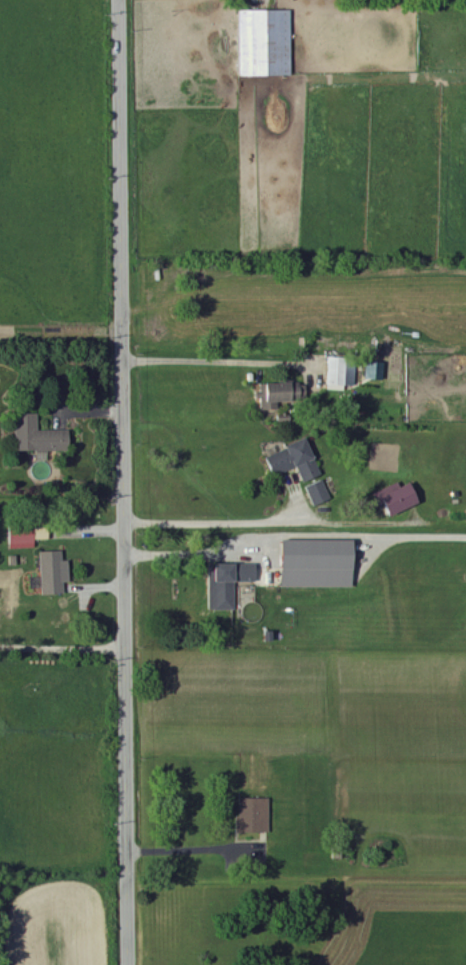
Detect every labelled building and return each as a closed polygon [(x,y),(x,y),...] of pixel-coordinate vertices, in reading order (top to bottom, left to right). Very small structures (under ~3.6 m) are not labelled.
[(289,11),(237,11),(238,77),(290,76),(289,11)] [(326,359),(326,391),(344,391),(344,386),(354,386),(355,360),(326,359)] [(261,385),(261,411),(275,411),(275,404),(297,404),(297,384),(261,385)] [(13,453),(66,452),(66,431),(36,431),(35,414),(12,415),(13,453)] [(296,468),(301,483),(318,477),(306,441),(263,455),(270,477),(296,468)] [(330,502),(322,480),(304,487),(312,508),(330,502)] [(406,484),(398,488),(396,483),(388,487),(390,492),(377,497),(386,518),(415,505),(406,484)] [(7,530),(8,550),(32,549),(32,529),(7,530)] [(350,541),(277,542),(278,589),(350,588),(350,541)] [(37,553),(39,596),(62,595),(61,584),(68,584),(67,561),(60,562),(60,552),(37,553)] [(233,611),(232,583),(253,583),(253,565),(211,566),(211,581),(207,581),(207,611),(233,611)] [(268,799),(236,800),(236,834),(268,834),(268,799)]
